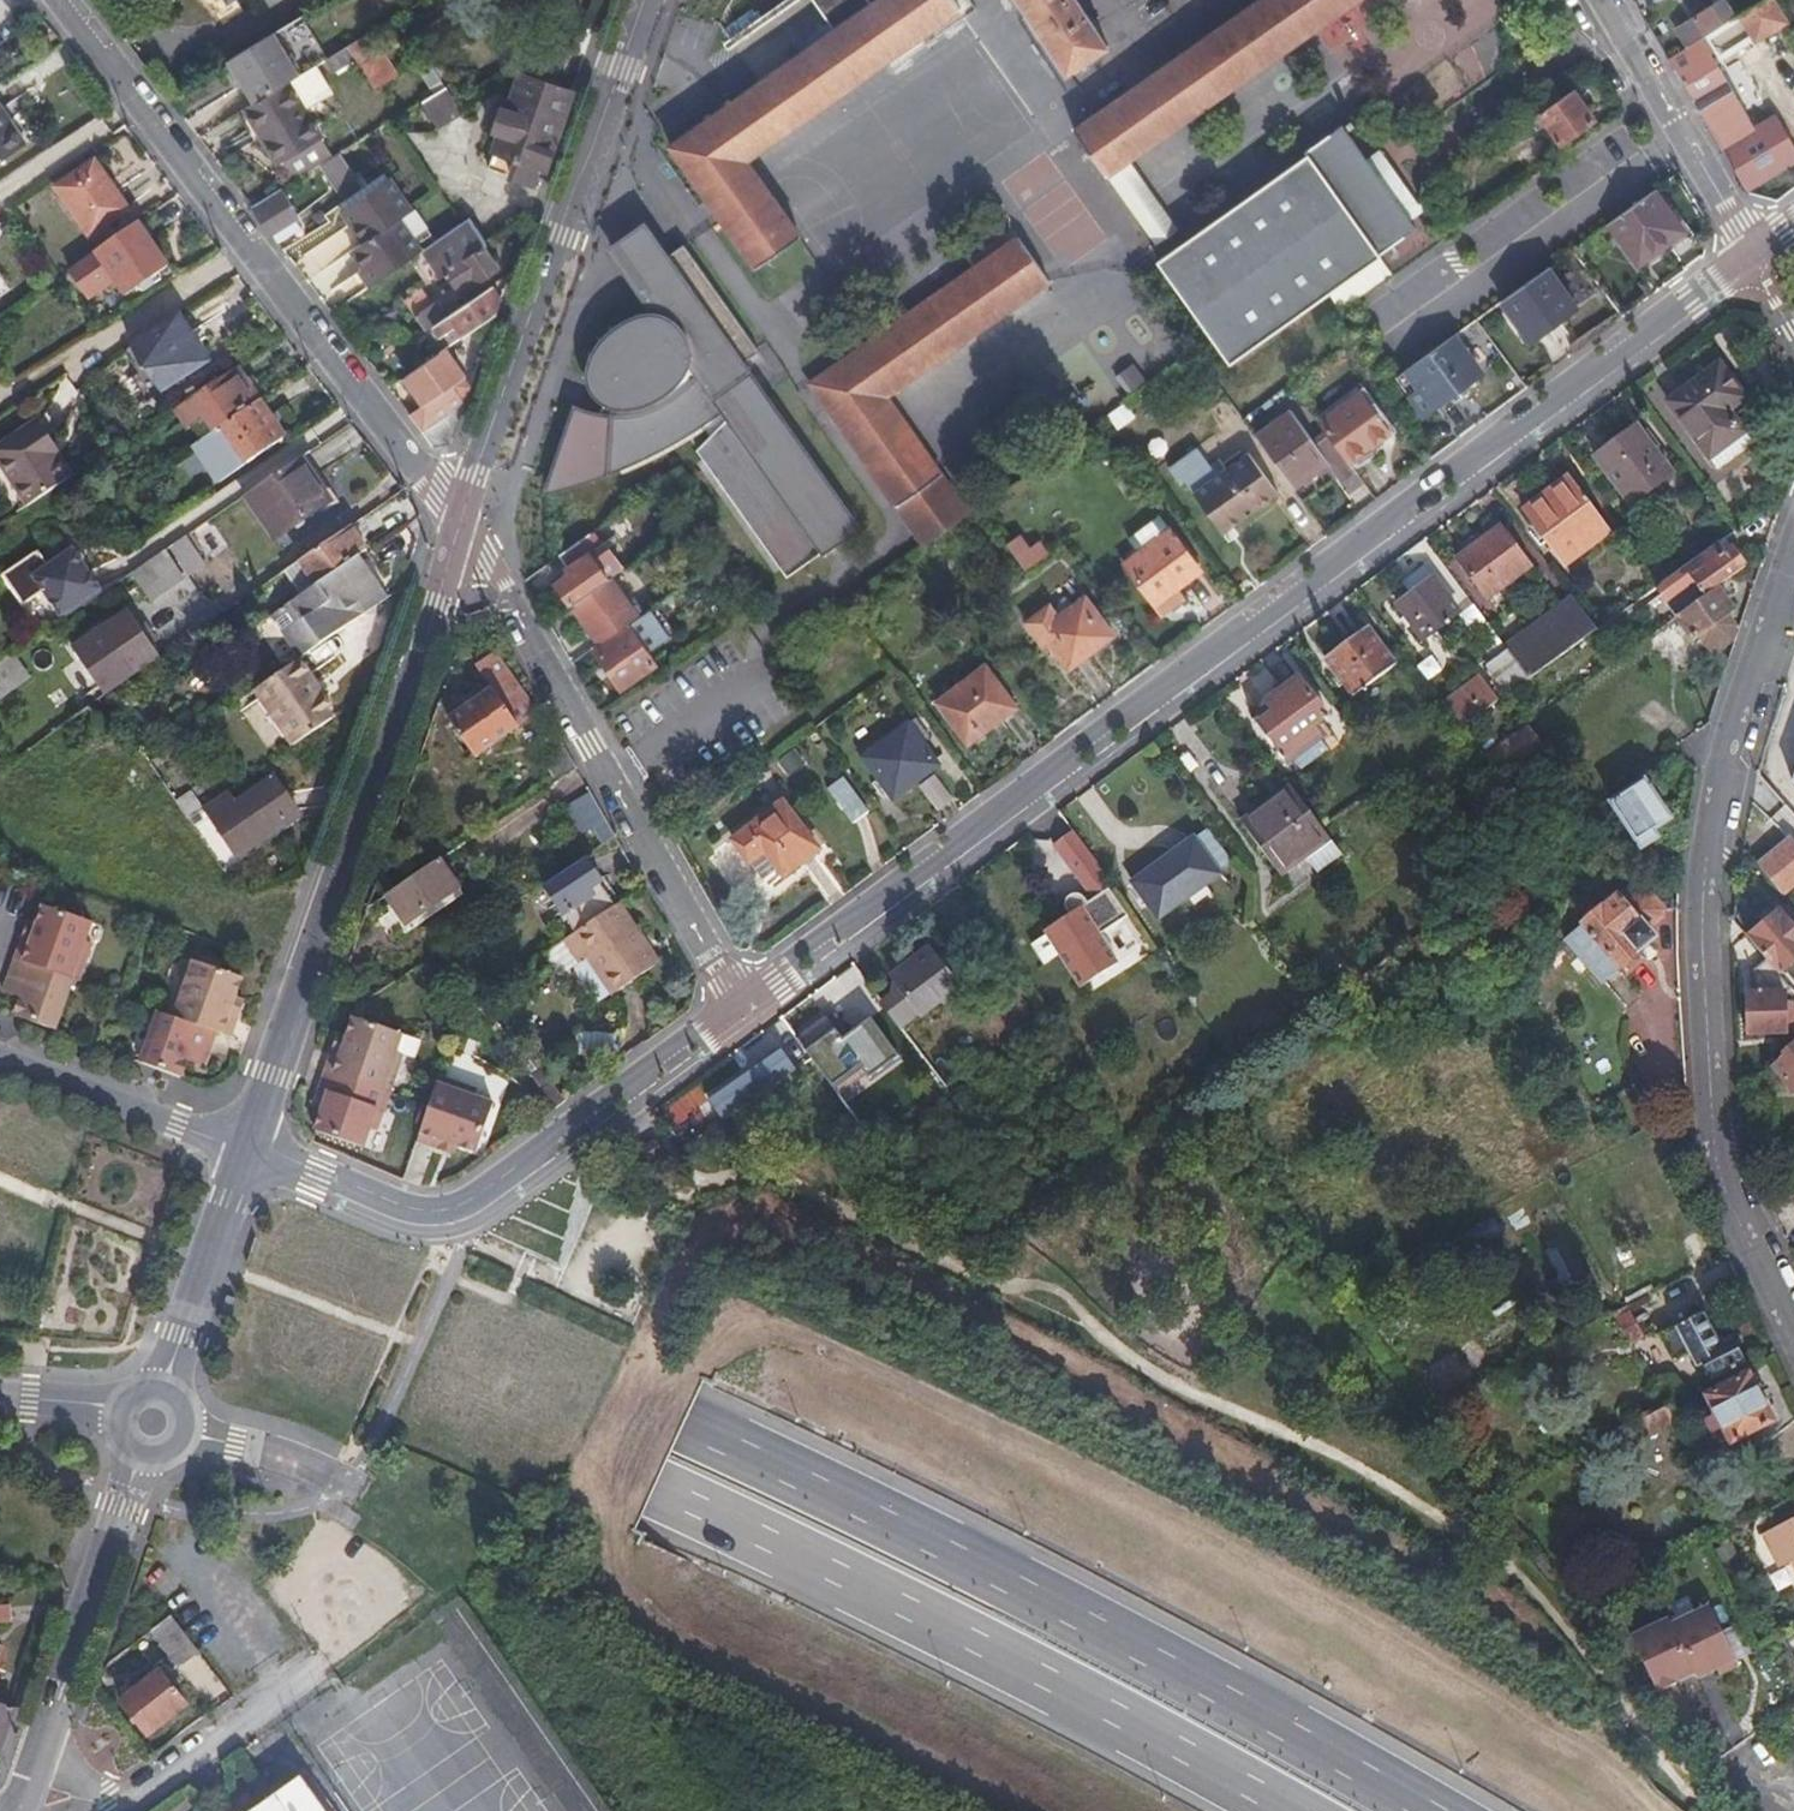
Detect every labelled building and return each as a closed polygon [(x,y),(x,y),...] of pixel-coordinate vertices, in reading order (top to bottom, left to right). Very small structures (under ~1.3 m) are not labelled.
[(764,18),(757,8),(724,30),(760,83),(670,146),(722,220),(755,267),(801,235),(748,160),(961,7),(956,0),(790,0),(764,18)] [(1068,75),(1110,47),(1079,0),(1019,0),(1068,75)] [(1095,116),(1076,129),(1109,175),(1130,160),(1358,0),(1260,0),(1095,116)] [(1523,2),(1527,8),(1539,0),(1521,0),(1523,2)] [(1788,23),(1775,0),(1764,0),(1740,15),(1756,42),(1788,23)] [(1722,25),(1712,8),(1677,29),(1687,46),(1702,38),(1722,25)] [(1722,70),(1760,47),(1756,42),(1740,15),(1722,25),(1702,38),(1722,70)] [(349,45),(342,33),(331,39),(338,52),(349,45)] [(275,34),(223,66),(238,90),(243,87),(253,103),(300,75),(275,34)] [(357,57),(376,88),(397,76),(383,51),(376,56),(364,36),(350,45),(357,57)] [(1793,161),(1793,147),(1776,117),(1757,129),(1722,70),(1702,38),(1687,46),(1669,57),(1748,189),(1793,161)] [(326,59),(334,71),(357,57),(350,45),(349,45),(338,52),(326,59)] [(417,64),(434,93),(446,85),(429,58),(417,64)] [(305,72),(290,81),(309,113),(324,104),(305,72)] [(547,168),(574,90),(527,73),(520,78),(509,108),(503,106),(502,109),(494,112),(490,124),(494,130),(502,133),(488,167),(537,183),(542,167),(547,168)] [(309,113),(290,81),(246,108),(279,163),(323,136),(309,113)] [(463,113),(447,87),(423,102),(439,128),(463,113)] [(1594,119),(1573,90),(1541,112),(1529,120),(1538,132),(1549,124),(1563,143),(1594,119)] [(0,105),(0,161),(26,144),(0,105)] [(1157,261),(1169,277),(1215,342),(1230,364),(1330,294),(1341,309),(1392,273),(1381,257),(1382,256),(1381,254),(1417,228),(1413,223),(1371,163),(1357,144),(1353,137),(1349,132),(1344,125),(1308,150),(1310,153),(1165,255),(1157,261)] [(364,188),(339,152),(320,166),(345,202),(364,188)] [(1382,156),(1371,163),(1413,223),(1424,215),(1382,156)] [(55,188),(90,237),(129,209),(94,160),(55,188)] [(1179,229),(1130,160),(1109,175),(1157,244),(1179,229)] [(413,209),(390,177),(388,179),(344,209),(342,210),(365,243),(400,218),(413,209)] [(300,216),(284,188),(253,207),(257,212),(256,213),(272,233),(300,216)] [(1684,227),(1656,189),(1608,224),(1639,267),(1654,256),(1651,251),(1684,227)] [(365,243),(353,251),(366,268),(363,270),(373,285),(376,283),(422,251),(400,218),(365,243)] [(488,243),(471,218),(464,222),(425,249),(442,274),(449,270),(485,245),(488,243)] [(125,296),(167,266),(138,223),(95,252),(69,270),(89,298),(114,280),(125,296)] [(639,230),(611,250),(634,284),(655,313),(650,312),(647,313),(643,314),(639,316),(633,318),(630,319),(626,321),(620,324),(617,326),(614,329),(611,332),(608,335),(604,338),(602,341),(600,345),(597,349),(594,354),(593,358),(592,365),(591,368),(591,374),(591,379),(592,384),(593,388),(595,392),(597,395),(599,397),(603,400),(606,401),(599,414),(592,412),(586,410),(581,408),(577,406),(549,487),(551,489),(555,488),(565,485),(577,482),(591,477),(609,470),(622,466),(637,459),(650,452),(664,445),(674,439),(687,433),(702,423),(711,436),(698,449),(788,576),(859,526),(750,371),(738,379),(732,370),(760,351),(685,245),(661,262),(639,230)] [(969,513),(887,396),(1050,281),(1019,237),(811,383),(925,544),(969,513)] [(500,267),(485,245),(449,270),(464,292),(500,267)] [(1579,307),(1549,267),(1500,302),(1531,343),(1579,307)] [(503,299),(494,285),(449,316),(427,332),(441,351),(446,348),(499,312),(503,299)] [(405,300),(427,332),(449,316),(436,301),(433,303),(423,288),(405,300)] [(163,391),(208,361),(178,317),(133,346),(163,391)] [(1397,377),(1404,387),(1413,380),(1434,408),(1482,373),(1454,335),(1397,377)] [(424,430),(467,401),(473,385),(466,376),(446,348),(441,351),(407,375),(426,403),(411,413),(424,430)] [(1711,459),(1719,470),(1755,443),(1747,432),(1731,411),(1747,398),(1720,362),(1667,401),(1710,459),(1711,459)] [(238,366),(176,409),(187,425),(192,422),(203,414),(214,430),(260,399),(238,366)] [(1392,433),(1362,392),(1319,423),(1350,463),(1392,433)] [(218,482),(286,436),(260,399),(214,430),(203,438),(193,445),(218,482)] [(452,442),(467,401),(424,430),(434,446),(452,442)] [(1113,428),(1132,418),(1124,402),(1105,412),(1113,428)] [(1313,440),(1291,410),(1256,436),(1295,489),(1327,465),(1330,463),(1313,440)] [(203,438),(214,430),(203,414),(192,422),(203,438)] [(28,506),(72,476),(59,456),(55,450),(57,448),(38,420),(0,445),(0,463),(28,506)] [(1595,456),(1632,506),(1674,475),(1637,425),(1595,456)] [(1356,474),(1324,431),(1313,440),(1330,463),(1327,465),(1342,484),(1356,474)] [(1186,482),(1212,518),(1224,534),(1233,527),(1279,494),(1249,452),(1218,475),(1199,449),(1170,470),(1182,485),(1186,482)] [(246,495),(276,540),(330,503),(299,458),(246,495)] [(1522,509),(1566,567),(1611,533),(1567,475),(1522,509)] [(623,511),(558,556),(569,573),(557,581),(573,604),(610,579),(591,552),(632,523),(623,511)] [(1533,566),(1501,525),(1456,558),(1488,600),(1533,566)] [(360,555),(367,550),(351,527),(301,561),(317,585),(360,555)] [(1202,571),(1171,529),(1124,563),(1163,616),(1185,600),(1177,589),(1202,571)] [(1020,535),(1007,544),(1026,571),(1049,555),(1039,542),(1029,549),(1020,535)] [(186,571),(202,560),(186,536),(170,547),(186,571)] [(1693,578),(1706,596),(1718,587),(1748,566),(1727,537),(1677,572),(1685,584),(1693,578)] [(38,550),(3,574),(23,605),(44,591),(61,616),(100,589),(73,548),(48,565),(38,550)] [(151,600),(185,578),(166,550),(132,573),(151,600)] [(299,659),(389,597),(360,555),(317,585),(303,594),(270,616),(299,659)] [(202,560),(186,571),(188,575),(205,564),(202,560)] [(303,594),(317,585),(301,561),(287,571),(303,594)] [(1462,612),(1434,576),(1432,577),(1425,567),(1407,580),(1414,591),(1397,604),(1425,640),(1462,612)] [(1682,587),(1673,575),(1633,603),(1642,615),(1682,587)] [(610,579),(573,604),(600,643),(639,615),(613,577),(610,579)] [(1706,596),(1676,617),(1695,642),(1700,637),(1707,647),(1722,650),(1734,641),(1737,626),(1730,616),(1736,611),(1718,587),(1706,596)] [(1115,635),(1085,596),(1059,616),(1050,604),(1025,623),(1037,640),(1042,636),(1050,646),(1069,670),(1115,635)] [(1508,649),(1530,678),(1597,629),(1572,596),(1505,645),(1508,649)] [(649,651),(671,636),(652,607),(593,649),(621,690),(657,664),(649,651)] [(136,674),(158,658),(126,612),(76,646),(87,662),(98,678),(108,692),(136,674)] [(13,615),(4,632),(21,640),(30,623),(13,615)] [(1397,664),(1368,625),(1325,658),(1354,697),(1397,664)] [(1050,646),(1042,636),(1037,640),(1045,650),(1050,646)] [(1530,678),(1508,649),(1485,666),(1507,695),(1530,678)] [(31,677),(15,652),(0,663),(0,698),(31,677)] [(476,666),(492,689),(449,720),(475,758),(538,712),(512,676),(495,653),(476,666)] [(334,707),(312,674),(302,659),(258,689),(296,745),(335,718),(329,710),(334,707)] [(83,688),(98,678),(87,662),(72,672),(83,688)] [(936,702),(968,745),(1018,708),(986,664),(936,702)] [(1248,714),(1256,724),(1285,761),(1291,756),(1301,770),(1329,749),(1319,736),(1320,735),(1315,727),(1330,716),(1299,676),(1265,701),(1248,714)] [(1499,701),(1480,676),(1443,703),(1462,728),(1499,701)] [(862,758),(893,802),(941,765),(909,723),(862,758)] [(1486,755),(1465,726),(1454,735),(1476,766),(1488,757),(1486,755)] [(1542,749),(1526,726),(1486,755),(1488,757),(1503,778),(1542,749)] [(236,856),(301,812),(277,777),(235,805),(226,793),(204,808),(236,856)] [(853,823),(870,811),(845,778),(828,789),(853,823)] [(1673,819),(1661,801),(1664,794),(1654,779),(1647,779),(1646,778),(1610,801),(1642,850),(1660,838),(1656,831),(1673,819)] [(1242,822),(1273,865),(1324,829),(1292,785),(1242,822)] [(193,793),(178,803),(189,818),(204,808),(193,793)] [(604,817),(592,796),(577,806),(589,827),(604,817)] [(820,850),(783,802),(733,840),(750,863),(763,881),(779,869),(785,876),(820,850)] [(1324,829),(1273,865),(1281,875),(1306,857),(1318,872),(1343,853),(1324,829)] [(1129,915),(1103,877),(1107,874),(1074,830),(1053,844),(1094,898),(1089,901),(1088,900),(1087,898),(1084,896),(1081,894),(1078,893),(1075,893),(1072,894),(1070,896),(1067,898),(1066,900),(1065,903),(1065,906),(1067,909),(1070,914),(1044,930),(1047,934),(1038,940),(1050,959),(1059,954),(1081,988),(1120,963),(1101,934),(1129,915)] [(1132,882),(1159,919),(1221,874),(1194,837),(1132,882)] [(1791,839),(1759,865),(1783,895),(1793,886),(1793,843),(1791,839)] [(603,881),(588,859),(545,887),(564,916),(575,933),(606,912),(595,895),(591,889),(603,881)] [(460,889),(440,860),(386,896),(407,925),(460,889)] [(1522,885),(1510,869),(1477,892),(1490,908),(1522,885)] [(1619,893),(1565,939),(1603,984),(1620,970),(1621,971),(1644,952),(1642,950),(1658,936),(1650,928),(1664,916),(1664,911),(1645,889),(1640,888),(1625,900),(1619,893)] [(1747,936),(1766,958),(1780,975),(1793,962),(1793,908),(1789,902),(1747,936)] [(659,964),(619,904),(606,912),(575,933),(565,940),(580,963),(588,958),(612,995),(659,964)] [(92,922),(44,905),(37,926),(29,923),(24,936),(16,958),(74,979),(79,981),(92,943),(85,941),(92,922)] [(580,963),(565,940),(544,954),(559,977),(580,963)] [(956,983),(929,947),(891,976),(922,1017),(945,999),(951,1006),(966,995),(956,983)] [(74,979),(16,958),(7,984),(4,992),(13,995),(21,998),(15,1016),(56,1030),(74,979)] [(1758,992),(1747,992),(1748,1035),(1793,1034),(1793,1001),(1787,1001),(1787,992),(1791,988),(1780,975),(1766,958),(1756,967),(1758,992)] [(244,1000),(235,997),(243,976),(195,959),(188,978),(181,976),(168,1014),(218,1032),(231,1037),(239,1014),(244,1000)] [(218,1032),(168,1014),(160,1011),(142,1062),(182,1077),(189,1059),(196,1062),(205,1065),(208,1058),(218,1032)] [(334,1049),(326,1071),(390,1092),(403,1055),(396,1053),(403,1033),(354,1016),(347,1038),(339,1035),(334,1049)] [(900,1059),(871,1016),(844,1035),(836,1023),(805,1044),(836,1090),(866,1069),(872,1078),(900,1059)] [(617,1034),(578,1030),(576,1054),(615,1058),(617,1034)] [(797,1073),(771,1036),(705,1083),(731,1120),(797,1073)] [(507,1065),(518,1057),(505,1039),(494,1047),(507,1065)] [(1782,1052),(1785,1055),(1772,1066),(1793,1091),(1793,1042),(1782,1052)] [(390,1092),(326,1071),(319,1093),(314,1106),(323,1109),(316,1131),(363,1147),(370,1128),(376,1130),(390,1092)] [(475,1096),(477,1089),(440,1076),(430,1106),(418,1140),(439,1148),(453,1153),(456,1144),(477,1152),(494,1103),(475,1096)] [(542,1089),(556,1108),(566,1101),(552,1082),(542,1089)] [(1666,1321),(1694,1309),(1682,1281),(1655,1292),(1666,1321)] [(1631,1310),(1631,1312),(1653,1301),(1649,1295),(1628,1305),(1631,1310)] [(1631,1312),(1631,1310),(1615,1317),(1630,1343),(1644,1335),(1631,1312)] [(1705,1313),(1660,1334),(1674,1361),(1689,1354),(1696,1367),(1704,1364),(1710,1377),(1744,1360),(1734,1341),(1724,1346),(1705,1313)] [(1776,1421),(1750,1371),(1705,1394),(1711,1406),(1705,1409),(1704,1410),(1703,1412),(1704,1414),(1706,1420),(1713,1433),(1722,1428),(1731,1444),(1776,1421)] [(1679,1422),(1671,1404),(1644,1419),(1651,1436),(1679,1422)] [(1764,1533),(1780,1567),(1792,1562),(1793,1565),(1793,1518),(1764,1533)] [(1671,1618),(1633,1636),(1659,1692),(1697,1673),(1699,1677),(1718,1668),(1720,1673),(1739,1663),(1710,1604),(1673,1623),(1671,1618)] [(0,1606),(0,1623),(10,1623),(9,1606),(0,1606)] [(199,1652),(171,1616),(151,1631),(179,1668),(199,1652)] [(187,1705),(160,1670),(120,1702),(148,1736),(187,1705)] [(1,1753),(16,1708),(0,1703),(0,1753),(1,1753)] [(301,1776),(273,1796),(277,1801),(263,1810),(326,1810),(316,1797),(301,1776)] [(316,1797),(326,1810),(337,1810),(323,1792),(316,1797)]
